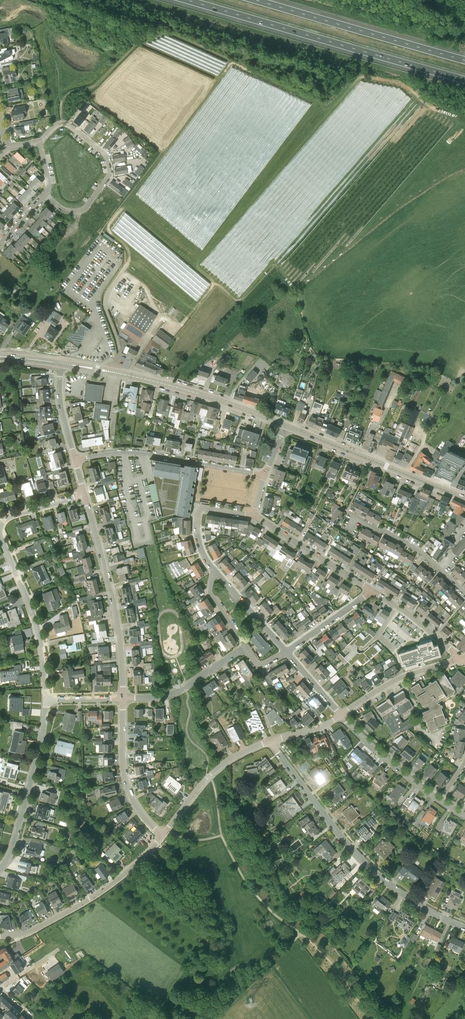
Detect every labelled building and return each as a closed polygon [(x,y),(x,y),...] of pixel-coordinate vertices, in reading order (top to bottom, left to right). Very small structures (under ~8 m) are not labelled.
[(7,36),(10,35),(8,28),(0,30),(0,45),(9,43),(7,36)] [(150,41),(146,43),(162,48),(163,44),(163,50),(170,52),(171,50),(167,50),(165,49),(164,45),(169,44),(170,46),(171,46),(173,45),(174,47),(174,43),(177,43),(172,41),(172,38),(181,42),(182,39),(166,33),(166,36),(166,37),(162,38),(159,39),(158,37),(156,39),(153,39),(152,41),(150,41)] [(7,48),(1,49),(1,51),(0,51),(0,60),(0,61),(1,65),(12,63),(11,60),(12,60),(13,58),(13,57),(13,55),(15,53),(15,49),(7,50),(7,48)] [(5,84),(12,82),(14,81),(13,77),(17,76),(15,69),(4,71),(6,81),(5,81),(5,84)] [(274,90),(276,87),(243,70),(241,75),(254,81),(253,82),(270,90),(271,88),(274,90)] [(9,102),(20,99),(18,87),(8,89),(10,97),(8,97),(9,102)] [(83,113),(90,104),(85,101),(78,109),(83,113)] [(13,121),(25,118),(24,113),(27,112),(25,105),(13,108),(14,111),(11,112),(13,121)] [(80,125),(87,116),(82,112),(74,121),(78,125),(79,124),(80,125)] [(104,115),(101,113),(98,117),(100,120),(99,121),(103,124),(108,118),(104,115)] [(95,119),(94,121),(92,120),(84,130),(88,133),(89,132),(90,133),(99,122),(95,119)] [(25,136),(26,131),(24,131),(23,126),(15,128),(16,136),(20,135),(20,136),(25,136)] [(129,136),(126,138),(123,140),(126,144),(132,141),(134,140),(131,135),(129,136)] [(110,149),(117,141),(112,137),(104,146),(108,149),(109,148),(110,149)] [(145,149),(138,143),(134,145),(133,146),(141,154),(145,149)] [(151,154),(145,149),(141,155),(147,160),(145,162),(147,164),(149,161),(148,159),(151,154)] [(12,155),(10,158),(19,166),(23,163),(22,162),(25,159),(17,152),(15,155),(13,156),(12,155)] [(114,162),(126,160),(125,153),(114,155),(114,157),(113,157),(114,162)] [(165,157),(136,194),(174,224),(178,225),(184,203),(186,201),(183,200),(184,197),(182,197),(183,199),(180,200),(179,197),(183,196),(182,193),(180,192),(180,190),(177,191),(176,189),(179,186),(176,186),(175,182),(174,183),(175,179),(172,178),(172,177),(169,176),(171,173),(172,176),(174,175),(175,173),(174,173),(170,156),(165,157)] [(7,162),(5,165),(12,172),(15,169),(16,170),(19,166),(10,158),(8,160),(9,161),(7,162)] [(134,173),(139,176),(144,168),(140,165),(134,173)] [(116,175),(128,173),(127,166),(116,168),(116,170),(115,170),(116,175)] [(3,182),(6,179),(7,179),(10,176),(1,167),(0,169),(0,178),(3,182)] [(37,177),(33,181),(38,187),(42,182),(37,177)] [(130,188),(133,184),(126,179),(123,183),(130,188)] [(38,187),(33,181),(29,185),(30,187),(35,191),(38,187)] [(122,187),(114,181),(112,182),(111,181),(108,185),(118,193),(122,187)] [(36,192),(35,191),(30,187),(26,191),(32,196),(36,192)] [(22,195),(28,200),(32,196),(26,191),(22,195)] [(24,205),(28,200),(22,195),(18,199),(24,205)] [(9,203),(10,205),(17,212),(21,208),(18,206),(21,204),(14,198),(9,203)] [(7,209),(14,215),(15,215),(15,214),(17,212),(10,205),(7,209)] [(47,207),(42,211),(48,217),(50,219),(51,219),(55,215),(53,213),(47,207)] [(4,212),(11,218),(14,215),(7,209),(4,212)] [(38,216),(40,217),(44,221),(45,221),(48,217),(42,211),(38,216)] [(4,212),(2,215),(0,213),(0,216),(0,217),(1,216),(2,216),(4,218),(8,222),(11,218),(4,212)] [(36,221),(42,227),(46,222),(45,221),(44,221),(40,217),(36,221)] [(38,231),(42,227),(36,221),(32,226),(38,231)] [(38,231),(32,226),(28,230),(36,237),(40,233),(38,231)] [(139,241),(142,240),(135,235),(135,236),(134,236),(131,237),(132,240),(130,240),(129,240),(128,236),(129,235),(126,233),(126,232),(124,230),(122,231),(122,232),(120,234),(128,240),(131,242),(132,244),(135,247),(138,246),(139,243),(138,243),(139,241)] [(25,233),(21,237),(27,243),(31,239),(25,233)] [(17,241),(23,247),(27,243),(21,237),(17,241)] [(17,241),(13,245),(13,246),(17,250),(19,252),(23,247),(17,241)] [(13,246),(13,245),(12,244),(8,248),(13,254),(17,250),(13,246)] [(13,254),(8,248),(3,252),(9,258),(13,254)] [(197,299),(210,283),(178,256),(176,259),(171,255),(167,259),(165,262),(162,266),(165,267),(162,270),(197,299)] [(119,335),(132,343),(137,346),(157,315),(140,304),(132,315),(119,335)] [(59,321),(62,316),(56,311),(54,315),(48,310),(42,318),(48,323),(49,321),(52,323),(56,326),(59,321)] [(17,329),(19,331),(24,335),(30,326),(32,323),(22,316),(20,319),(15,325),(14,327),(17,329)] [(0,322),(0,329),(4,332),(7,327),(10,329),(15,322),(11,320),(8,324),(5,322),(6,320),(3,318),(0,322)] [(56,326),(52,323),(48,329),(49,330),(44,336),(48,338),(48,339),(52,342),(59,331),(55,328),(57,326),(56,326)] [(79,350),(77,347),(84,337),(90,329),(81,323),(76,331),(74,333),(69,340),(65,346),(69,349),(70,353),(79,350)] [(151,340),(161,346),(166,349),(173,339),(159,329),(151,340)] [(161,346),(151,340),(143,352),(148,355),(152,349),(157,352),(161,346)] [(137,346),(132,343),(126,355),(134,358),(137,350),(135,349),(137,346)] [(140,367),(146,357),(148,355),(143,352),(135,365),(140,367)] [(146,357),(140,367),(150,372),(154,364),(151,363),(153,360),(146,357)] [(154,364),(150,372),(157,374),(158,373),(161,374),(163,369),(154,364)] [(206,380),(208,373),(199,370),(197,377),(206,380)] [(250,382),(257,374),(253,370),(245,378),(250,382)] [(225,386),(228,379),(213,374),(210,381),(225,386)] [(42,379),(42,376),(34,376),(34,381),(34,382),(36,381),(36,385),(43,384),(47,384),(47,380),(46,380),(46,378),(42,379)] [(267,390),(271,384),(267,380),(263,386),(267,390)] [(93,418),(101,420),(103,429),(104,431),(105,438),(109,437),(108,429),(110,420),(108,420),(109,407),(110,405),(101,403),(104,388),(102,385),(88,383),(86,385),(83,400),(95,401),(93,418)] [(242,401),(245,391),(246,387),(240,385),(239,388),(237,393),(235,392),(233,398),(242,401)] [(38,392),(38,395),(49,394),(49,391),(48,391),(48,389),(42,389),(42,386),(35,387),(36,392),(38,392)] [(130,388),(125,387),(124,393),(124,396),(128,397),(128,398),(131,398),(129,408),(136,409),(136,408),(137,404),(138,396),(136,395),(137,387),(131,386),(130,388)] [(342,395),(349,398),(352,392),(345,388),(342,395)] [(374,397),(379,399),(383,390),(378,388),(374,397)] [(136,408),(136,409),(135,416),(140,417),(142,409),(145,410),(149,411),(152,399),(153,395),(152,395),(153,391),(146,389),(146,390),(142,389),(140,397),(144,399),(143,401),(142,406),(140,406),(139,408),(136,408)] [(249,392),(245,391),(242,401),(257,406),(259,399),(255,397),(256,394),(249,392)] [(300,401),(303,394),(296,391),(293,398),(300,401)] [(50,398),(49,394),(38,395),(39,399),(37,399),(37,404),(45,403),(44,401),(49,400),(49,398),(50,398)] [(168,416),(169,411),(165,411),(168,400),(161,398),(157,413),(168,416)] [(288,416),(292,406),(286,404),(286,402),(278,399),(274,411),(288,416)] [(183,410),(181,419),(187,421),(187,420),(193,422),(195,417),(194,416),(195,413),(198,402),(194,401),(190,413),(183,410)] [(298,401),(295,408),(303,411),(305,405),(298,401)] [(315,427),(319,417),(323,404),(315,401),(309,416),(311,416),(308,424),(315,427)] [(80,402),(76,403),(77,406),(72,407),(74,414),(81,412),(83,412),(80,402)] [(181,419),(183,410),(184,408),(181,407),(182,403),(178,402),(178,403),(174,402),(172,411),(171,415),(175,416),(175,417),(177,418),(177,419),(180,420),(181,419)] [(207,417),(210,406),(198,402),(195,413),(201,415),(200,417),(202,418),(201,421),(204,422),(206,416),(207,417)] [(40,412),(51,411),(50,408),(49,406),(45,406),(45,403),(37,404),(37,409),(40,409),(40,412)] [(382,409),(383,406),(377,404),(375,409),(373,413),(371,419),(378,421),(379,421),(380,417),(381,417),(384,410),(382,409)] [(307,405),(305,405),(303,411),(298,421),(303,423),(307,415),(306,414),(308,410),(305,410),(307,405)] [(209,423),(214,407),(210,406),(207,417),(206,416),(204,422),(209,423)] [(213,425),(212,428),(217,430),(218,426),(220,420),(216,419),(219,409),(214,407),(209,423),(209,424),(213,425)] [(413,427),(420,411),(413,408),(407,422),(406,424),(413,427)] [(51,415),(51,411),(40,412),(40,415),(38,416),(38,417),(36,417),(36,420),(37,420),(37,421),(46,420),(46,417),(50,417),(50,415),(51,415)] [(79,423),(83,422),(81,412),(74,414),(76,421),(79,420),(79,423)] [(320,429),(325,416),(323,415),(321,418),(319,417),(315,427),(320,429)] [(326,432),(329,424),(326,422),(328,417),(325,416),(320,429),(326,432)] [(217,430),(216,432),(213,440),(219,442),(222,432),(224,432),(227,434),(229,429),(232,421),(225,419),(222,426),(222,427),(218,426),(217,430)] [(330,424),(329,424),(326,432),(331,434),(335,426),(333,425),(335,420),(332,419),(330,424)] [(48,420),(46,420),(37,421),(40,430),(43,429),(45,434),(37,436),(38,440),(54,436),(52,434),(53,434),(53,432),(55,432),(53,423),(49,424),(48,420)] [(336,427),(335,426),(331,434),(338,437),(341,429),(340,428),(343,421),(339,420),(336,427)] [(397,445),(401,436),(406,424),(402,422),(395,436),(389,433),(383,445),(390,449),(396,451),(399,446),(397,445)] [(414,427),(413,427),(406,424),(401,436),(403,437),(409,439),(414,427)] [(352,441),(357,429),(351,426),(350,429),(346,439),(352,441)] [(383,445),(389,433),(391,429),(387,427),(384,431),(379,443),(383,445)] [(239,428),(237,435),(235,435),(233,442),(234,442),(255,449),(259,434),(258,434),(259,432),(255,431),(255,433),(239,428)] [(363,431),(357,429),(352,441),(358,444),(363,431)] [(377,443),(379,443),(384,431),(379,429),(377,432),(376,434),(375,434),(368,449),(373,451),(377,443)] [(102,436),(95,437),(96,445),(103,444),(103,440),(106,440),(105,438),(104,431),(102,431),(101,431),(102,436)] [(363,447),(368,449),(375,434),(370,432),(368,437),(367,437),(363,447)] [(88,435),(88,439),(90,446),(96,445),(95,437),(94,434),(88,435)] [(147,435),(146,443),(152,444),(154,437),(147,435)] [(154,437),(152,444),(159,445),(161,438),(154,437)] [(53,451),(52,448),(59,446),(58,443),(56,443),(55,438),(53,439),(53,438),(48,440),(45,441),(45,442),(44,442),(46,449),(43,450),(44,453),(48,452),(53,451)] [(90,446),(88,439),(81,440),(83,447),(90,446)] [(165,446),(172,447),(173,440),(166,439),(165,446)] [(173,440),(172,447),(179,449),(180,441),(173,440)] [(407,449),(411,442),(409,441),(405,449),(404,449),(404,450),(403,449),(401,453),(397,462),(399,464),(406,452),(407,449)] [(191,451),(192,444),(185,442),(184,450),(191,451)] [(411,442),(407,449),(413,452),(417,445),(411,442)] [(204,458),(206,447),(202,446),(202,450),(199,449),(197,457),(204,458)] [(304,475),(305,473),(306,473),(312,457),(308,455),(309,451),(295,446),(294,450),(290,448),(286,457),(284,456),(281,463),(284,464),(289,466),(291,460),(293,460),(294,458),(304,462),(301,471),(300,473),(304,475)] [(399,446),(396,451),(392,461),(397,462),(401,453),(400,452),(402,447),(399,446)] [(392,460),(392,461),(396,451),(390,449),(386,458),(392,461),(392,460)] [(443,456),(445,453),(440,450),(440,451),(436,449),(434,453),(431,458),(432,459),(435,461),(438,454),(442,457),(443,456)] [(447,449),(443,456),(444,457),(442,460),(436,470),(434,474),(435,474),(442,477),(442,476),(453,481),(457,471),(459,472),(461,467),(462,468),(464,461),(464,457),(447,449)] [(55,450),(53,451),(48,452),(48,455),(49,455),(51,461),(62,458),(60,451),(56,453),(55,450)] [(255,461),(256,452),(251,450),(250,458),(246,458),(245,465),(253,467),(254,461),(255,461)] [(432,459),(431,458),(422,451),(416,458),(414,461),(419,465),(423,460),(423,461),(424,461),(426,462),(425,465),(424,466),(426,467),(432,459)] [(413,456),(406,452),(399,464),(406,467),(413,456)] [(443,456),(442,457),(438,454),(435,461),(432,459),(426,467),(423,473),(431,477),(435,469),(436,470),(442,460),(444,457),(443,456)] [(323,469),(328,459),(320,456),(316,466),(323,469)] [(53,471),(61,469),(60,466),(64,465),(62,458),(51,461),(53,468),(52,468),(53,471)] [(184,467),(180,466),(180,464),(150,459),(152,473),(153,473),(153,475),(155,483),(148,485),(157,518),(173,513),(176,514),(189,516),(192,502),(192,498),(198,467),(184,465),(184,467)] [(424,461),(423,461),(423,460),(419,465),(416,471),(423,473),(426,467),(424,466),(425,465),(422,463),(424,461)] [(326,476),(334,479),(340,464),(333,461),(326,476)] [(410,468),(416,471),(419,465),(414,461),(413,463),(410,468)] [(349,480),(354,470),(348,467),(349,466),(347,465),(342,477),(349,480)] [(89,468),(90,475),(98,473),(96,466),(89,468)] [(46,487),(50,486),(49,482),(48,480),(46,474),(46,473),(44,468),(39,469),(41,476),(43,476),(44,480),(36,482),(39,492),(47,490),(46,487)] [(62,471),(61,469),(53,471),(53,473),(54,475),(59,474),(60,479),(67,477),(66,470),(62,471)] [(275,478),(283,481),(286,471),(278,469),(275,476),(275,478)] [(360,473),(354,470),(349,480),(348,483),(352,484),(352,485),(354,486),(355,486),(356,486),(357,483),(356,483),(360,473)] [(375,488),(380,476),(378,475),(379,474),(370,470),(366,479),(369,480),(367,484),(375,488)] [(101,472),(98,473),(90,475),(92,481),(101,479),(102,482),(113,479),(112,475),(105,477),(106,478),(103,479),(101,472)] [(464,485),(464,481),(463,480),(464,477),(461,476),(457,486),(463,489),(464,485)] [(67,477),(60,479),(57,480),(59,486),(62,485),(62,486),(69,484),(67,477)] [(283,481),(275,478),(274,481),(273,481),(272,485),(276,486),(275,487),(279,488),(278,491),(285,493),(286,489),(281,488),(283,481)] [(99,487),(94,488),(96,495),(103,493),(101,486),(114,482),(113,479),(102,482),(98,484),(99,487)] [(389,495),(391,491),(395,492),(397,487),(394,486),(395,484),(386,481),(382,492),(389,495)] [(26,496),(33,494),(31,486),(24,488),(26,496)] [(7,487),(0,489),(0,502),(0,503),(16,499),(13,489),(9,491),(7,487)] [(429,502),(430,501),(427,500),(431,491),(422,487),(417,499),(414,498),(413,502),(408,510),(414,512),(420,498),(424,500),(421,507),(424,508),(425,507),(429,502)] [(402,501),(406,491),(400,488),(396,498),(393,497),(391,502),(396,504),(399,499),(402,501)] [(413,502),(414,498),(411,496),(412,494),(406,491),(402,501),(405,502),(403,507),(408,510),(413,502)] [(105,499),(103,493),(96,495),(98,501),(105,499)] [(267,497),(265,504),(272,505),(275,506),(277,500),(280,500),(281,497),(274,495),(274,499),(267,497)] [(446,514),(449,509),(450,506),(447,505),(450,498),(443,495),(439,506),(441,507),(439,511),(446,514)] [(431,497),(430,501),(429,502),(427,504),(425,507),(424,508),(427,509),(427,508),(429,509),(431,507),(435,499),(431,497)] [(350,508),(356,511),(360,503),(355,500),(350,508)] [(114,501),(109,502),(107,503),(108,506),(106,506),(100,508),(102,515),(112,512),(110,505),(115,504),(114,501)] [(360,503),(356,511),(359,513),(359,514),(360,515),(365,506),(366,504),(361,501),(360,503)] [(460,514),(463,509),(464,506),(464,505),(459,502),(451,516),(451,517),(455,520),(457,517),(459,514),(460,515),(460,514)] [(331,513),(334,514),(342,518),(343,516),(342,515),(344,511),(340,510),(342,507),(335,503),(333,506),(334,506),(331,512),(332,512),(331,513)] [(272,505),(265,504),(264,508),(263,508),(262,512),(270,514),(272,505)] [(369,510),(370,509),(365,506),(360,515),(362,516),(363,515),(366,516),(369,510)] [(72,522),(79,520),(78,516),(76,508),(69,510),(72,522)] [(287,516),(282,523),(288,527),(294,517),(288,513),(290,510),(287,508),(286,509),(283,514),(287,516)] [(369,510),(366,516),(365,518),(371,521),(375,513),(369,510)] [(57,524),(58,529),(63,528),(62,522),(66,521),(64,512),(57,514),(60,523),(57,524)] [(112,513),(112,512),(102,515),(103,521),(112,519),(113,522),(120,521),(119,517),(114,519),(113,517),(114,517),(113,513),(112,513)] [(382,517),(375,513),(371,521),(378,524),(379,521),(381,522),(383,519),(381,518),(382,517)] [(342,518),(334,514),(331,520),(327,518),(325,520),(332,525),(334,522),(337,524),(339,520),(340,521),(342,518)] [(45,529),(54,527),(51,515),(43,517),(44,521),(43,522),(45,529)] [(208,522),(212,523),(213,516),(207,515),(205,526),(208,527),(208,522)] [(211,530),(211,532),(214,532),(215,527),(218,527),(220,517),(213,516),(212,523),(211,530)] [(179,527),(190,527),(190,520),(183,520),(178,520),(178,517),(173,517),(171,518),(171,521),(179,521),(179,527)] [(220,517),(218,527),(217,532),(220,533),(221,529),(220,529),(220,527),(225,527),(225,525),(226,518),(220,517)] [(300,521),(296,519),(294,517),(288,527),(294,531),(300,521)] [(33,534),(38,532),(36,527),(39,525),(37,519),(17,526),(20,538),(26,536),(24,531),(23,531),(23,529),(30,527),(33,534)] [(123,520),(120,521),(113,522),(114,525),(112,526),(105,528),(107,535),(117,532),(118,532),(116,525),(121,524),(120,523),(124,523),(123,520)] [(254,527),(248,523),(248,521),(239,520),(238,527),(237,531),(241,532),(241,533),(246,534),(248,531),(251,533),(254,527)] [(460,523),(455,520),(454,523),(450,520),(447,525),(454,530),(456,527),(457,528),(460,523)] [(304,523),(302,522),(300,521),(294,531),(300,534),(303,528),(301,527),(304,523)] [(451,534),(454,530),(447,525),(444,529),(443,529),(441,531),(444,533),(449,536),(451,534)] [(255,526),(254,527),(251,533),(256,536),(261,530),(255,526)] [(317,526),(314,532),(309,540),(314,543),(317,538),(315,536),(320,528),(317,526)] [(358,535),(364,538),(369,530),(366,528),(365,529),(362,527),(358,535)] [(304,537),(309,540),(314,532),(309,528),(304,537)] [(314,543),(319,546),(328,532),(329,530),(327,529),(325,532),(324,532),(320,539),(317,538),(314,543)] [(372,531),(369,530),(364,538),(370,542),(374,534),(371,532),(372,531)] [(74,532),(73,532),(66,534),(64,534),(64,537),(67,536),(67,537),(72,536),(74,544),(74,543),(74,544),(85,541),(83,534),(76,536),(76,534),(74,535),(74,532)] [(119,539),(117,532),(107,535),(109,542),(117,539),(118,543),(129,540),(128,536),(119,539)] [(328,532),(319,546),(324,550),(327,544),(325,542),(328,537),(330,534),(328,532)] [(265,542),(268,544),(272,538),(265,534),(262,540),(259,538),(256,543),(261,546),(262,544),(264,545),(265,542)] [(381,537),(374,534),(370,542),(376,545),(381,537)] [(464,535),(460,539),(462,540),(452,551),(452,552),(452,553),(453,554),(454,554),(455,553),(458,556),(464,548),(464,536),(464,535)] [(383,549),(388,540),(383,537),(379,545),(381,546),(381,547),(383,549)] [(44,552),(40,543),(44,542),(43,538),(38,540),(39,544),(25,549),(28,556),(34,554),(33,550),(36,549),(39,554),(44,552)] [(279,543),(272,538),(268,544),(266,548),(270,551),(268,554),(272,557),(276,552),(274,550),(279,543)] [(452,546),(453,544),(445,538),(442,543),(449,548),(451,545),(452,546)] [(184,545),(185,548),(192,546),(190,539),(183,541),(181,542),(182,545),(184,545)] [(130,542),(129,540),(118,543),(119,546),(111,548),(113,555),(123,552),(121,545),(130,542)] [(393,543),(388,540),(383,549),(386,550),(386,549),(389,550),(393,543)] [(73,556),(80,554),(79,551),(80,551),(80,549),(87,547),(85,541),(74,544),(76,550),(71,551),(72,556),(73,556)] [(449,548),(442,543),(439,541),(436,546),(439,547),(446,552),(449,548)] [(211,552),(218,549),(216,546),(218,545),(217,542),(214,543),(208,546),(211,552)] [(333,555),(340,545),(338,543),(337,543),(334,548),(332,547),(328,552),(333,555)] [(393,556),(399,544),(398,543),(397,544),(393,543),(389,550),(389,551),(388,554),(393,556)] [(354,544),(351,550),(357,553),(360,547),(354,544)] [(398,558),(402,550),(404,548),(400,546),(401,545),(399,544),(393,556),(398,559),(398,558)] [(277,549),(276,552),(272,557),(277,560),(280,555),(284,558),(289,551),(285,549),(286,547),(283,545),(279,551),(277,549)] [(345,548),(342,546),(340,545),(333,555),(338,559),(345,548)] [(192,546),(185,548),(186,551),(184,552),(185,555),(187,555),(194,553),(192,546)] [(224,552),(226,555),(234,549),(232,546),(224,552)] [(439,547),(436,552),(443,557),(446,552),(439,547)] [(343,562),(350,551),(345,548),(338,559),(343,562)] [(219,552),(218,549),(211,552),(215,559),(221,555),(223,554),(221,551),(219,552)] [(409,553),(402,550),(398,558),(405,561),(409,553)] [(291,566),(294,560),(292,559),(296,554),(292,551),(292,553),(289,551),(284,558),(288,560),(286,565),(283,568),(285,569),(285,570),(287,572),(291,566)] [(352,552),(350,551),(343,562),(348,565),(352,559),(349,558),(352,552)] [(123,552),(113,555),(114,562),(123,559),(124,563),(134,560),(133,557),(126,559),(124,552),(123,552)] [(443,557),(436,552),(433,556),(437,559),(437,560),(437,561),(437,562),(438,562),(439,562),(440,562),(440,561),(443,557)] [(405,561),(411,564),(415,557),(409,553),(405,561)] [(84,565),(91,563),(89,556),(81,559),(80,554),(73,556),(72,556),(60,559),(61,562),(73,559),(78,558),(78,559),(79,563),(83,562),(84,565)] [(297,562),(294,560),(291,566),(295,569),(298,563),(303,566),(306,562),(303,560),(304,558),(300,556),(297,562)] [(356,562),(352,567),(357,571),(365,558),(363,556),(362,558),(361,558),(358,563),(356,562)] [(224,568),(229,564),(227,561),(229,560),(226,557),(224,558),(219,563),(224,568)] [(178,562),(184,572),(188,570),(192,568),(194,572),(201,568),(197,562),(190,566),(186,558),(178,562)] [(368,559),(365,558),(357,571),(362,574),(366,568),(363,566),(368,559)] [(125,573),(129,572),(127,565),(131,564),(132,565),(137,563),(136,559),(134,560),(124,563),(124,565),(123,566),(116,568),(118,575),(125,573)] [(232,561),(229,564),(224,568),(228,574),(234,569),(236,570),(243,564),(241,562),(238,563),(235,559),(232,561)] [(166,565),(174,579),(185,573),(184,572),(178,562),(178,560),(175,562),(174,561),(169,564),(168,563),(166,565)] [(303,566),(301,568),(306,571),(306,572),(308,573),(310,570),(313,564),(310,562),(309,564),(306,562),(303,566)] [(374,566),(376,564),(373,562),(368,570),(366,568),(362,574),(367,577),(374,566)] [(84,565),(86,572),(93,570),(91,563),(84,565)] [(245,567),(243,564),(236,570),(238,572),(232,577),(237,582),(242,578),(242,577),(245,575),(241,571),(245,567)] [(421,564),(417,569),(414,572),(414,571),(412,573),(417,577),(419,575),(425,568),(421,564)] [(458,577),(464,570),(458,566),(457,567),(456,565),(454,568),(455,569),(452,572),(458,577)] [(46,579),(40,566),(33,570),(38,582),(40,582),(41,585),(51,581),(49,577),(46,579)] [(376,567),(374,566),(367,577),(372,580),(376,574),(373,573),(376,567)] [(272,576),(274,573),(268,567),(266,570),(272,576)] [(377,583),(384,587),(387,583),(385,582),(387,578),(385,577),(389,569),(385,567),(380,574),(382,576),(380,579),(377,583)] [(204,573),(201,568),(194,572),(196,575),(192,577),(193,579),(204,573)] [(316,580),(322,570),(318,568),(314,574),(311,572),(306,580),(309,582),(310,579),(311,580),(311,581),(314,583),(316,580)] [(423,579),(430,571),(429,570),(428,571),(425,568),(419,575),(423,579)] [(326,573),(322,570),(316,580),(318,581),(316,585),(319,587),(322,583),(320,582),(326,573)] [(430,571),(423,579),(428,583),(434,576),(431,574),(432,572),(430,571)] [(127,580),(125,573),(118,575),(120,582),(127,580)] [(260,575),(253,581),(255,584),(262,578),(260,575)] [(328,588),(334,578),(330,575),(326,582),(324,581),(323,584),(322,586),(325,588),(325,587),(328,588)] [(436,585),(443,578),(442,577),(441,578),(437,575),(432,581),(436,585)] [(86,576),(79,578),(80,581),(85,580),(87,588),(97,585),(95,578),(89,580),(87,580),(86,576)] [(244,580),(242,578),(237,582),(242,588),(247,583),(249,581),(247,578),(244,580)] [(332,595),(335,591),(337,588),(334,587),(338,580),(334,578),(328,588),(330,590),(329,592),(332,595)] [(390,585),(387,583),(384,587),(390,591),(395,583),(397,580),(394,578),(390,585)] [(444,579),(443,578),(436,585),(440,589),(446,583),(443,580),(444,579)] [(139,580),(129,583),(130,587),(121,588),(123,595),(136,592),(135,585),(137,584),(136,583),(140,582),(139,580)] [(269,581),(260,587),(262,590),(271,583),(269,581)] [(338,589),(337,588),(335,591),(338,593),(340,591),(342,592),(346,585),(342,583),(338,589)] [(396,596),(402,587),(401,586),(395,583),(390,591),(396,596)] [(449,586),(446,583),(440,589),(445,593),(452,586),(450,584),(449,586)] [(192,604),(197,600),(201,598),(198,594),(204,591),(199,584),(198,586),(196,584),(189,588),(195,596),(189,600),(192,604)] [(257,591),(254,587),(255,586),(254,584),(253,585),(252,585),(245,592),(249,597),(257,591)] [(88,592),(91,591),(92,594),(99,592),(97,585),(87,588),(88,592)] [(346,585),(342,592),(344,593),(341,598),(345,601),(348,595),(346,594),(350,588),(346,585)] [(454,592),(455,591),(452,588),(453,587),(452,586),(445,593),(449,597),(454,592)] [(401,599),(407,602),(412,595),(406,591),(407,590),(405,588),(402,593),(404,594),(401,599)] [(49,611),(58,607),(55,601),(60,600),(56,589),(43,594),(49,611)] [(257,591),(249,597),(254,603),(257,600),(259,602),(265,596),(263,593),(262,595),(260,593),(259,593),(257,591)] [(137,592),(136,592),(123,595),(124,602),(130,601),(131,601),(133,601),(134,604),(146,601),(145,598),(140,598),(140,599),(138,599),(137,592)] [(459,597),(454,592),(449,597),(448,599),(453,603),(459,597)] [(324,598),(322,597),(320,599),(313,594),(311,597),(317,601),(315,601),(318,605),(316,607),(321,614),(324,612),(324,613),(328,611),(324,606),(327,604),(327,603),(324,599),(324,598)] [(412,595),(407,602),(413,606),(417,601),(416,601),(418,598),(412,594),(412,595)] [(464,602),(459,597),(453,603),(458,608),(464,602)] [(92,600),(91,598),(84,600),(85,603),(91,601),(91,602),(94,602),(95,609),(102,607),(101,601),(100,601),(99,599),(97,600),(96,599),(92,600)] [(200,610),(210,603),(207,598),(198,603),(197,600),(192,604),(191,604),(193,607),(197,605),(200,610)] [(258,606),(263,611),(269,606),(266,603),(269,600),(267,598),(258,606)] [(416,609),(420,612),(428,602),(424,599),(416,609)] [(146,604),(146,601),(134,604),(134,606),(133,607),(126,609),(127,615),(138,614),(136,606),(146,604)] [(428,602),(420,612),(423,615),(430,607),(429,607),(431,605),(428,602)] [(214,609),(210,603),(200,610),(204,615),(195,621),(193,623),(195,626),(197,624),(199,623),(205,619),(209,616),(207,613),(214,609)] [(370,615),(369,616),(373,619),(374,619),(374,618),(378,612),(378,611),(376,610),(379,606),(375,603),(371,609),(365,605),(362,610),(370,615)] [(269,606),(263,611),(267,616),(273,611),(276,614),(280,610),(276,605),(271,609),(269,606)] [(321,614),(316,607),(311,610),(308,606),(306,607),(311,615),(315,620),(318,618),(318,617),(321,614)] [(104,614),(102,607),(95,609),(89,610),(90,615),(88,615),(88,618),(85,618),(86,620),(82,621),(82,622),(89,621),(96,620),(101,619),(100,615),(104,614)] [(188,613),(187,611),(188,611),(186,608),(182,611),(186,619),(191,616),(189,612),(188,613)] [(444,608),(436,617),(432,622),(438,627),(444,620),(440,617),(446,611),(444,608)] [(300,619),(305,626),(308,624),(309,625),(312,622),(308,617),(306,615),(308,614),(305,609),(301,612),(303,615),(299,617),(300,619)] [(374,618),(374,619),(376,620),(376,621),(377,621),(378,620),(383,623),(390,613),(383,609),(380,614),(378,612),(374,618)] [(4,610),(0,611),(0,623),(2,622),(3,624),(4,623),(4,621),(7,620),(9,624),(8,624),(9,627),(16,624),(15,622),(19,621),(15,610),(11,612),(11,610),(8,610),(9,611),(5,613),(4,610)] [(351,617),(356,623),(356,624),(359,622),(360,624),(364,621),(365,620),(363,617),(362,615),(360,616),(356,611),(353,614),(354,615),(351,617)] [(432,622),(436,617),(430,613),(427,617),(432,622)] [(71,630),(67,614),(60,616),(61,620),(62,622),(54,624),(56,633),(71,630)] [(144,620),(139,621),(138,614),(127,615),(128,622),(137,621),(137,624),(144,623),(144,620)] [(212,627),(222,620),(218,615),(208,622),(212,627)] [(351,627),(356,623),(351,617),(348,619),(347,618),(344,620),(348,625),(347,626),(349,629),(352,627),(351,627)] [(302,628),(305,626),(300,619),(295,622),(293,623),(295,626),(299,631),(303,629),(302,628)] [(215,637),(221,633),(219,630),(225,626),(222,620),(212,627),(214,631),(212,633),(215,637)] [(282,625),(278,620),(272,625),(277,630),(282,625)] [(287,621),(282,625),(277,630),(281,635),(287,630),(285,627),(287,625),(286,625),(289,623),(287,621)] [(339,626),(336,628),(340,634),(345,631),(345,632),(348,630),(345,627),(345,628),(341,622),(338,625),(339,626)] [(145,626),(144,623),(137,624),(138,628),(129,629),(130,636),(141,635),(140,628),(142,628),(142,627),(145,626)] [(373,636),(376,633),(372,630),(368,627),(367,631),(369,633),(370,633),(373,636)] [(447,638),(451,633),(445,627),(440,632),(447,638)] [(340,634),(336,628),(333,630),(332,629),(328,631),(332,636),(332,637),(334,640),(341,635),(340,634)] [(290,634),(287,630),(281,635),(286,640),(289,636),(290,638),(297,632),(295,629),(290,634)] [(106,630),(99,631),(95,631),(96,638),(98,638),(98,639),(91,640),(92,643),(99,642),(104,641),(103,637),(107,637),(106,630)] [(248,637),(253,643),(261,637),(255,630),(248,637)] [(351,640),(354,637),(352,635),(349,631),(346,633),(349,638),(350,637),(351,640)] [(215,637),(218,642),(220,640),(223,644),(233,638),(229,632),(223,636),(221,633),(215,637)] [(320,639),(325,646),(329,642),(330,643),(332,641),(330,638),(329,639),(326,633),(322,636),(323,637),(320,639)] [(363,639),(358,634),(352,640),(357,646),(362,646),(363,647),(373,637),(373,636),(370,633),(369,633),(363,639)] [(24,649),(22,640),(23,640),(22,634),(12,636),(9,637),(10,642),(13,642),(15,651),(24,649)] [(80,642),(86,641),(85,634),(74,636),(74,642),(80,642)] [(141,640),(141,635),(130,636),(131,643),(138,642),(138,643),(140,642),(140,645),(147,645),(152,644),(152,641),(143,642),(143,640),(141,640)] [(266,643),(261,637),(253,643),(259,649),(266,643)] [(223,644),(227,650),(237,643),(233,638),(223,644)] [(320,649),(325,646),(320,639),(317,641),(316,640),(313,642),(318,650),(316,651),(318,653),(320,656),(321,655),(323,653),(320,649)] [(350,652),(344,657),(348,661),(358,652),(357,651),(357,647),(357,646),(352,640),(345,647),(350,652)] [(417,648),(397,654),(401,667),(403,666),(404,671),(425,664),(424,662),(441,656),(437,644),(433,646),(431,640),(415,645),(417,648)] [(80,642),(74,642),(73,642),(72,645),(67,646),(65,643),(61,644),(62,649),(59,649),(61,659),(67,657),(66,652),(81,650),(80,642)] [(99,642),(92,643),(86,644),(87,647),(92,646),(97,646),(98,653),(109,652),(108,645),(101,646),(101,645),(99,645),(99,642)] [(204,653),(208,660),(214,656),(212,653),(215,652),(211,646),(209,642),(206,643),(209,649),(204,653)] [(267,642),(266,643),(259,649),(258,650),(263,655),(272,647),(267,642)] [(464,650),(464,645),(461,642),(457,647),(463,652),(464,650)] [(371,658),(378,653),(379,652),(374,646),(376,645),(374,643),(365,651),(371,658)] [(132,650),(132,657),(139,656),(143,656),(142,648),(148,648),(147,645),(140,645),(140,648),(138,648),(138,649),(132,650)] [(299,653),(303,658),(309,654),(304,649),(299,653)] [(208,660),(204,653),(198,657),(194,651),(193,652),(192,653),(197,661),(199,659),(202,664),(208,660)] [(363,665),(371,658),(365,651),(363,652),(359,653),(358,652),(348,661),(352,665),(357,660),(363,665)] [(110,659),(109,652),(98,653),(98,654),(99,662),(94,662),(94,665),(101,665),(101,662),(102,661),(102,660),(110,659)] [(313,659),(312,658),(309,654),(303,658),(308,663),(313,659)] [(325,660),(321,655),(320,656),(316,660),(320,664),(315,669),(319,674),(325,669),(322,666),(326,663),(324,661),(325,660)] [(139,660),(139,656),(132,657),(133,663),(139,663),(140,667),(142,666),(154,666),(154,662),(144,663),(143,659),(139,660)] [(387,665),(393,675),(399,672),(393,663),(395,661),(392,657),(390,658),(392,662),(387,665)] [(239,666),(241,669),(247,665),(243,659),(237,663),(237,664),(236,664),(236,665),(237,666),(238,666),(239,666)] [(387,665),(386,664),(384,661),(380,663),(377,664),(379,666),(377,667),(381,672),(383,671),(388,678),(393,675),(387,665)] [(279,667),(283,673),(289,670),(285,663),(279,667)] [(97,684),(104,684),(103,673),(97,673),(96,665),(91,666),(91,676),(96,676),(97,684)] [(251,670),(247,665),(241,669),(238,671),(242,676),(251,670)] [(134,677),(144,677),(144,672),(146,672),(146,669),(154,669),(154,666),(142,666),(142,670),(133,670),(134,677)] [(325,669),(319,674),(323,679),(329,674),(331,677),(334,674),(328,666),(325,669)] [(274,670),(277,677),(283,673),(279,667),(274,670)] [(19,673),(22,672),(21,668),(10,669),(10,670),(0,671),(0,684),(9,683),(9,680),(19,679),(19,684),(31,682),(30,676),(20,677),(19,673)] [(73,672),(73,669),(63,670),(64,676),(65,676),(65,678),(64,678),(65,683),(66,683),(66,687),(75,685),(74,677),(84,676),(83,670),(73,672)] [(251,670),(242,676),(245,680),(243,681),(245,685),(250,683),(249,681),(251,681),(250,679),(255,676),(251,670)] [(277,677),(274,670),(265,675),(267,679),(270,678),(271,680),(277,677)] [(447,679),(444,674),(435,680),(433,681),(424,687),(422,683),(421,683),(419,685),(418,683),(411,687),(422,705),(422,706),(423,705),(426,710),(422,712),(426,722),(430,731),(429,731),(430,732),(437,728),(436,725),(438,725),(439,726),(446,723),(439,702),(438,703),(437,702),(455,691),(451,684),(453,683),(459,688),(464,681),(464,676),(458,670),(451,678),(450,677),(447,679)] [(365,675),(373,684),(374,683),(375,685),(379,682),(378,682),(381,680),(377,674),(375,675),(373,671),(365,675)] [(218,681),(223,688),(226,687),(223,682),(229,678),(225,672),(219,676),(221,679),(218,681)] [(340,678),(336,674),(330,680),(333,684),(340,678)] [(373,684),(365,675),(361,679),(360,678),(358,679),(358,678),(357,679),(366,690),(373,684)] [(214,679),(208,683),(212,689),(218,686),(221,690),(223,688),(218,681),(216,682),(214,679)] [(345,695),(346,695),(345,694),(348,691),(346,688),(347,687),(341,680),(332,687),(338,694),(338,695),(341,699),(345,695)] [(300,691),(306,686),(302,681),(296,686),(300,691)] [(293,682),(289,686),(286,688),(291,693),(294,690),(292,688),(296,685),(293,682)] [(212,689),(208,683),(202,687),(206,693),(207,694),(205,696),(207,699),(209,698),(208,696),(214,692),(212,689)] [(311,691),(306,686),(300,691),(305,696),(311,691)] [(403,690),(397,694),(407,710),(413,706),(403,690)] [(386,723),(398,715),(407,710),(397,694),(392,697),(391,695),(387,697),(385,699),(386,701),(376,707),(386,723)] [(313,705),(311,706),(314,709),(321,703),(317,698),(316,699),(314,697),(309,701),(313,705)] [(21,712),(21,698),(10,698),(9,712),(21,712)] [(274,708),(276,710),(278,709),(276,707),(275,705),(269,699),(265,703),(268,707),(271,704),(274,708)] [(314,709),(312,711),(313,712),(316,716),(318,714),(320,712),(325,708),(321,703),(314,709)] [(155,708),(156,721),(158,721),(159,719),(162,719),(164,718),(164,708),(155,708)] [(281,713),(278,709),(276,710),(275,711),(273,709),(266,714),(271,725),(272,725),(271,724),(275,722),(273,719),(275,718),(280,724),(284,721),(279,715),(281,713)] [(102,724),(102,714),(97,714),(97,710),(88,711),(88,719),(96,719),(96,727),(102,727),(102,724)] [(260,729),(264,727),(258,715),(256,710),(250,712),(252,717),(246,720),(251,732),(259,729),(260,729)] [(376,719),(371,710),(363,715),(363,716),(365,719),(366,719),(368,722),(365,725),(372,731),(375,728),(378,724),(379,724),(375,720),(376,719)] [(297,714),(294,712),(294,711),(293,712),(292,712),(290,714),(290,715),(288,715),(287,714),(285,717),(294,727),(299,723),(297,721),(300,718),(298,716),(297,715),(297,714)] [(298,716),(300,718),(306,725),(314,718),(307,711),(303,715),(301,713),(298,716)] [(71,731),(75,715),(66,712),(64,719),(65,720),(62,729),(71,731)] [(398,715),(386,723),(389,727),(393,733),(397,731),(400,729),(411,722),(413,721),(411,717),(402,722),(398,715)] [(400,729),(402,731),(402,732),(413,725),(411,722),(400,729)] [(234,742),(244,736),(237,724),(227,731),(234,742)] [(454,733),(464,735),(464,731),(464,729),(455,727),(454,733)] [(344,745),(347,748),(352,745),(349,741),(350,741),(345,734),(344,735),(340,729),(332,734),(336,740),(340,738),(344,745)] [(24,752),(26,741),(22,740),(24,732),(15,730),(11,746),(12,746),(11,750),(24,752)] [(228,744),(220,732),(211,738),(213,743),(215,741),(220,749),(228,744)] [(463,741),(464,735),(454,733),(453,739),(463,741)] [(317,751),(318,752),(322,750),(321,749),(330,745),(325,735),(319,738),(318,735),(311,739),(317,751)] [(147,737),(143,737),(141,737),(141,740),(135,740),(135,748),(143,748),(143,749),(146,749),(146,744),(147,744),(147,737)] [(320,755),(318,752),(317,751),(311,739),(309,737),(305,739),(310,749),(311,748),(313,752),(310,754),(313,759),(320,755)] [(408,741),(403,737),(401,740),(397,738),(394,740),(393,742),(394,743),(391,747),(398,752),(402,748),(408,741)] [(71,754),(74,744),(69,743),(58,740),(55,751),(66,754),(67,753),(71,754)] [(94,745),(99,745),(99,751),(112,751),(112,744),(102,744),(102,741),(96,741),(94,741),(94,745)] [(409,761),(414,754),(415,753),(406,746),(400,754),(409,761)] [(357,752),(354,750),(354,749),(351,754),(352,755),(350,758),(355,764),(358,761),(361,763),(367,756),(365,754),(364,755),(359,750),(357,752)] [(154,756),(153,751),(147,751),(147,753),(135,754),(135,761),(141,761),(148,761),(150,757),(150,756),(154,756)] [(419,769),(426,759),(420,754),(413,764),(419,769)] [(362,767),(370,774),(374,770),(371,768),(374,764),(369,760),(370,759),(367,756),(361,763),(364,766),(362,767)] [(268,762),(265,757),(260,760),(253,762),(254,764),(246,765),(247,770),(248,770),(249,774),(255,773),(255,774),(258,773),(258,770),(264,765),(266,768),(265,769),(269,774),(275,770),(269,761),(268,762)] [(16,772),(18,765),(7,762),(6,766),(5,765),(4,772),(9,773),(8,777),(16,779),(17,773),(16,772)] [(144,773),(144,772),(144,769),(143,765),(135,766),(136,774),(144,773)] [(431,778),(437,770),(431,765),(424,773),(431,778)] [(66,770),(53,766),(52,768),(51,768),(50,770),(48,777),(55,779),(54,781),(58,782),(59,776),(64,777),(66,770)] [(319,771),(316,768),(309,773),(312,777),(315,775),(318,779),(317,780),(320,784),(329,778),(326,774),(325,774),(321,770),(319,771)] [(102,781),(106,780),(113,779),(112,771),(101,773),(102,781)] [(383,771),(377,779),(376,778),(374,782),(380,787),(383,783),(383,784),(388,779),(384,776),(386,773),(383,771)] [(437,784),(442,787),(445,783),(444,783),(448,778),(441,772),(435,780),(438,782),(437,784)] [(147,786),(146,781),(150,780),(149,778),(154,777),(153,773),(152,773),(149,774),(146,775),(141,776),(142,780),(138,781),(140,788),(147,786)] [(180,783),(169,775),(165,781),(170,784),(168,787),(176,793),(181,786),(179,785),(180,783)] [(276,794),(286,787),(280,778),(267,788),(272,795),(275,793),(276,794)] [(464,792),(464,787),(459,783),(453,794),(458,797),(459,796),(462,797),(464,792)] [(396,801),(405,789),(398,784),(389,796),(396,801)] [(105,796),(117,793),(115,785),(103,788),(99,789),(101,796),(105,795),(105,796)] [(344,790),(343,791),(339,785),(328,793),(328,794),(326,795),(329,799),(331,798),(335,802),(338,800),(340,803),(349,797),(344,790)] [(54,799),(56,793),(46,790),(46,793),(42,792),(40,799),(50,802),(50,801),(53,802),(53,799),(54,799)] [(0,791),(0,810),(5,812),(10,793),(3,791),(3,792),(0,791)] [(416,794),(412,791),(408,798),(407,797),(402,804),(403,805),(403,806),(405,807),(406,806),(405,805),(405,804),(414,810),(419,803),(421,805),(424,801),(421,799),(420,800),(414,796),(416,794)] [(155,796),(151,792),(146,797),(151,801),(149,802),(157,809),(155,811),(159,815),(168,804),(164,801),(164,800),(162,798),(160,800),(155,796)] [(286,817),(300,806),(292,796),(278,806),(286,817)] [(122,806),(118,799),(114,801),(114,800),(109,802),(109,803),(106,804),(110,811),(122,806)] [(356,817),(359,815),(351,805),(342,812),(344,815),(344,816),(343,816),(344,817),(344,818),(345,818),(346,817),(350,822),(351,821),(352,822),(354,825),(360,820),(359,819),(359,818),(358,818),(357,819),(356,817)] [(46,819),(48,812),(43,810),(44,808),(38,806),(36,813),(38,813),(37,816),(46,819)] [(430,823),(435,815),(434,815),(436,811),(430,806),(426,813),(421,820),(425,822),(426,820),(430,823)] [(125,811),(118,815),(122,822),(129,818),(125,811)] [(318,830),(307,816),(299,822),(303,827),(305,826),(312,835),(318,830)] [(370,828),(369,827),(375,822),(371,818),(358,830),(361,834),(360,834),(365,840),(372,834),(373,835),(375,833),(371,828),(370,828)] [(449,821),(447,820),(441,829),(450,835),(457,824),(450,820),(449,821)] [(38,828),(36,828),(32,827),(31,833),(33,834),(33,836),(37,837),(37,835),(40,836),(39,838),(45,839),(47,832),(45,831),(46,827),(39,825),(38,828)] [(143,834),(137,828),(133,832),(130,830),(124,836),(127,838),(127,839),(133,844),(143,834)] [(385,842),(382,839),(379,842),(373,848),(377,852),(384,858),(390,853),(395,847),(387,839),(385,842)] [(335,852),(325,840),(313,850),(318,855),(322,851),(324,852),(322,854),(326,860),(329,857),(335,852)] [(30,841),(28,849),(26,848),(25,852),(28,853),(28,854),(34,855),(37,854),(40,854),(43,844),(30,841)] [(114,861),(115,862),(121,855),(116,850),(118,847),(115,843),(106,853),(111,858),(110,859),(110,860),(112,862),(113,862),(114,861)] [(20,860),(19,864),(20,864),(19,866),(18,866),(17,869),(25,871),(29,873),(29,870),(34,871),(33,872),(36,873),(38,866),(35,865),(35,866),(31,865),(31,863),(27,862),(20,860)] [(416,881),(422,872),(407,860),(399,871),(404,875),(405,873),(416,881)] [(329,871),(335,877),(340,882),(344,878),(344,877),(350,871),(348,868),(349,867),(344,862),(341,865),(340,864),(336,868),(333,866),(329,871)] [(102,879),(109,874),(102,864),(95,869),(102,879)] [(86,890),(93,885),(85,873),(80,876),(84,883),(82,884),(86,890)] [(8,879),(8,881),(6,885),(19,889),(22,879),(8,875),(7,879),(8,879)] [(435,897),(442,886),(438,884),(440,880),(436,877),(427,892),(435,897)] [(353,885),(351,887),(356,891),(355,891),(355,892),(355,893),(356,893),(356,894),(357,893),(358,893),(362,897),(371,888),(360,878),(353,885)] [(70,900),(75,897),(73,893),(77,891),(73,884),(64,889),(70,900)] [(330,898),(336,892),(332,889),(330,891),(330,892),(327,895),(330,898)] [(459,898),(461,894),(452,890),(449,897),(450,897),(446,905),(457,910),(460,902),(453,899),(455,896),(459,898)] [(55,908),(63,904),(56,891),(48,895),(55,908)] [(1,902),(5,903),(5,900),(8,901),(10,894),(7,894),(0,892),(0,902),(1,902)] [(391,903),(382,896),(379,900),(377,899),(374,902),(377,904),(376,905),(376,906),(376,907),(376,908),(377,909),(378,909),(379,909),(380,909),(381,908),(381,907),(385,910),(391,903)] [(40,916),(48,912),(42,901),(39,903),(41,905),(36,908),(40,916)] [(24,925),(33,920),(28,911),(19,916),(24,925)] [(407,917),(408,915),(402,911),(399,915),(393,911),(388,918),(393,921),(395,919),(396,920),(401,923),(399,925),(403,927),(408,930),(414,922),(407,917)] [(2,921),(0,923),(0,924),(7,927),(7,929),(11,928),(14,927),(13,920),(10,921),(9,917),(8,916),(6,918),(2,919),(2,921)] [(429,938),(432,930),(425,926),(420,935),(428,939),(429,938)] [(433,929),(432,930),(429,938),(437,942),(441,933),(433,929)] [(459,952),(463,942),(452,937),(448,946),(455,949),(454,950),(459,952)] [(403,938),(400,943),(406,946),(409,940),(403,938)] [(0,950),(0,956),(3,955),(6,961),(12,957),(5,947),(0,950)] [(14,961),(18,958),(20,957),(18,953),(12,957),(14,961)] [(6,961),(8,965),(10,964),(16,973),(24,968),(18,958),(14,961),(12,957),(6,961)] [(8,965),(6,961),(0,965),(0,970),(8,965)] [(54,969),(59,974),(59,975),(64,971),(59,965),(54,969)] [(9,978),(5,972),(0,975),(0,983),(9,978)] [(19,995),(24,989),(21,986),(24,983),(23,982),(28,979),(25,975),(19,979),(21,981),(13,990),(19,995)] [(12,1006),(1,996),(0,997),(0,1006),(1,1005),(7,1010),(3,1015),(0,1012),(0,1018),(12,1006)] [(12,1006),(0,1018),(4,1018),(8,1014),(14,1018),(15,1018),(20,1013),(12,1006)]
